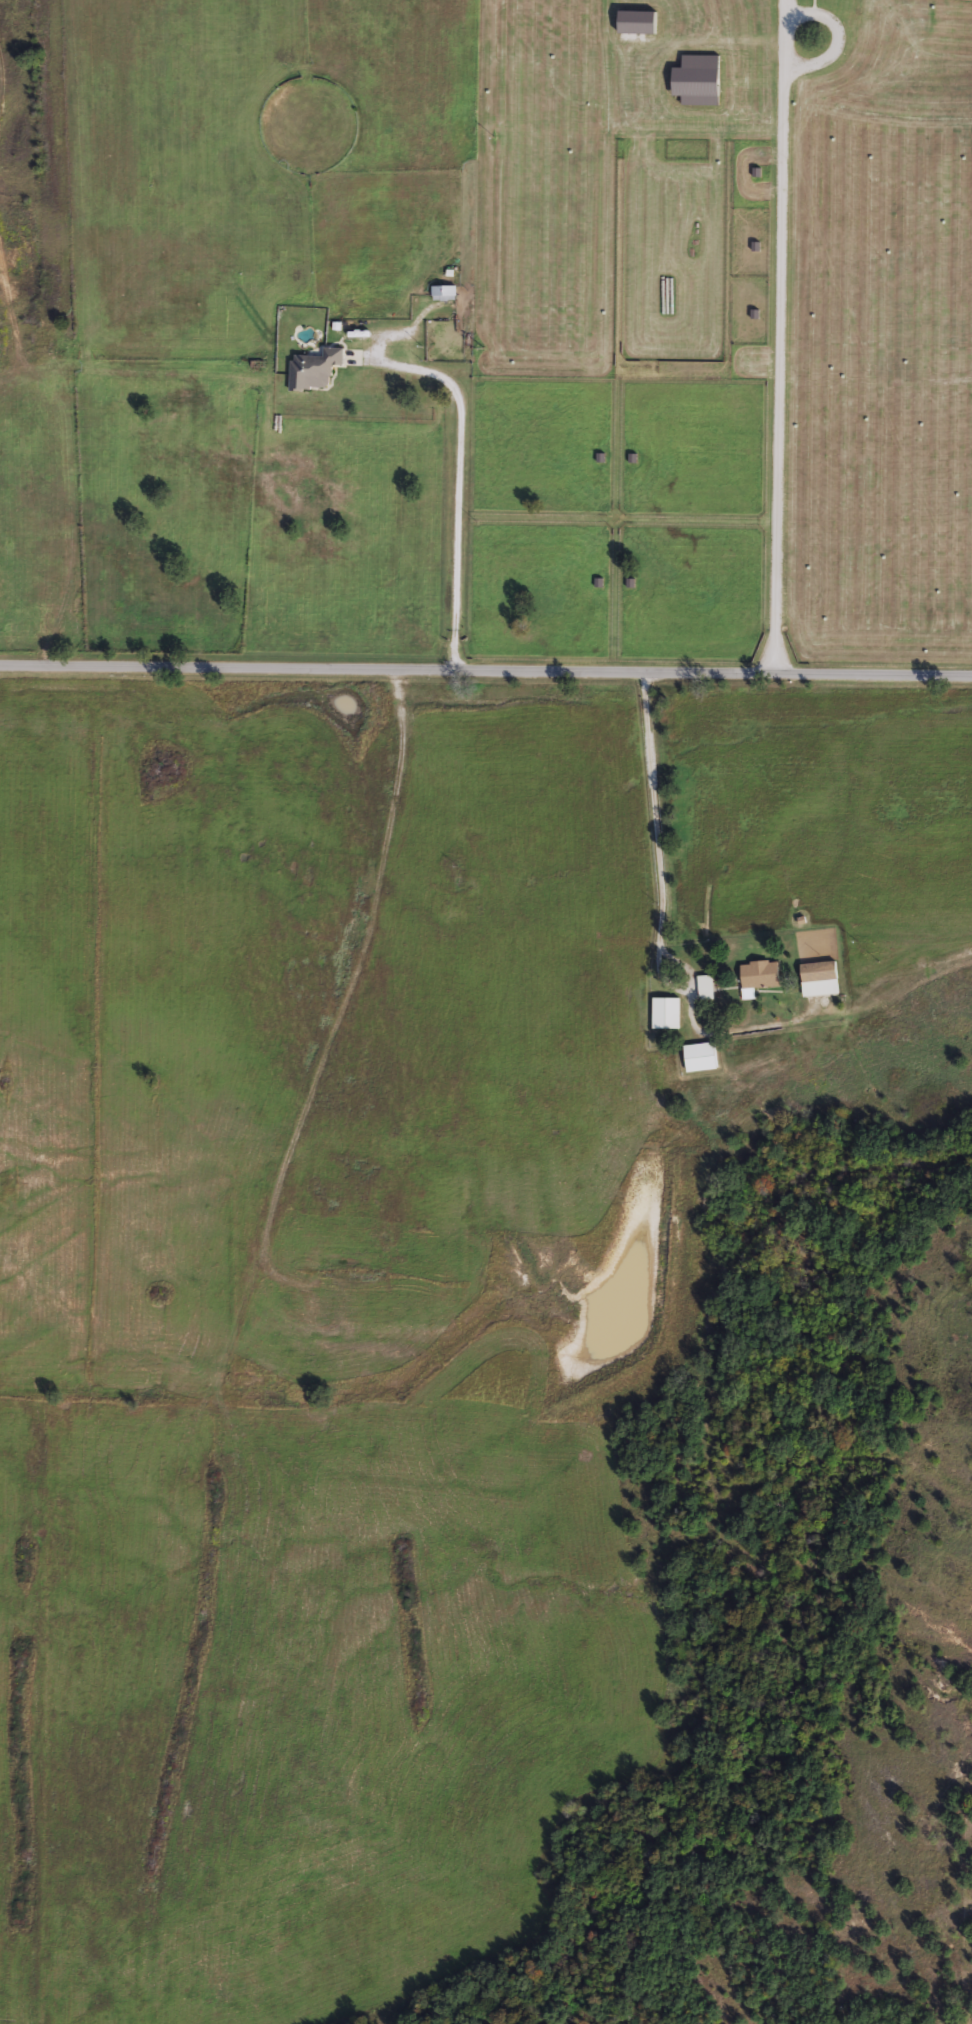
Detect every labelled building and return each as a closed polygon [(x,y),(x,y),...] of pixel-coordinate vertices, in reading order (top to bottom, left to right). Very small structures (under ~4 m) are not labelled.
[(456,300),(432,300),(432,284),(456,284),(456,300)] [(343,365),(330,365),(330,390),(289,389),(289,355),(322,355),(322,347),(343,348),(343,365)] [(838,994),(802,996),(799,963),(835,960),(838,994)] [(740,962),(777,961),(778,986),(741,987),(740,962)] [(698,999),(698,975),(712,975),(712,999),(698,999)] [(679,997),(679,1028),(653,1028),(653,997),(679,997)] [(715,1070),(685,1071),(684,1044),(714,1042),(715,1070)]
